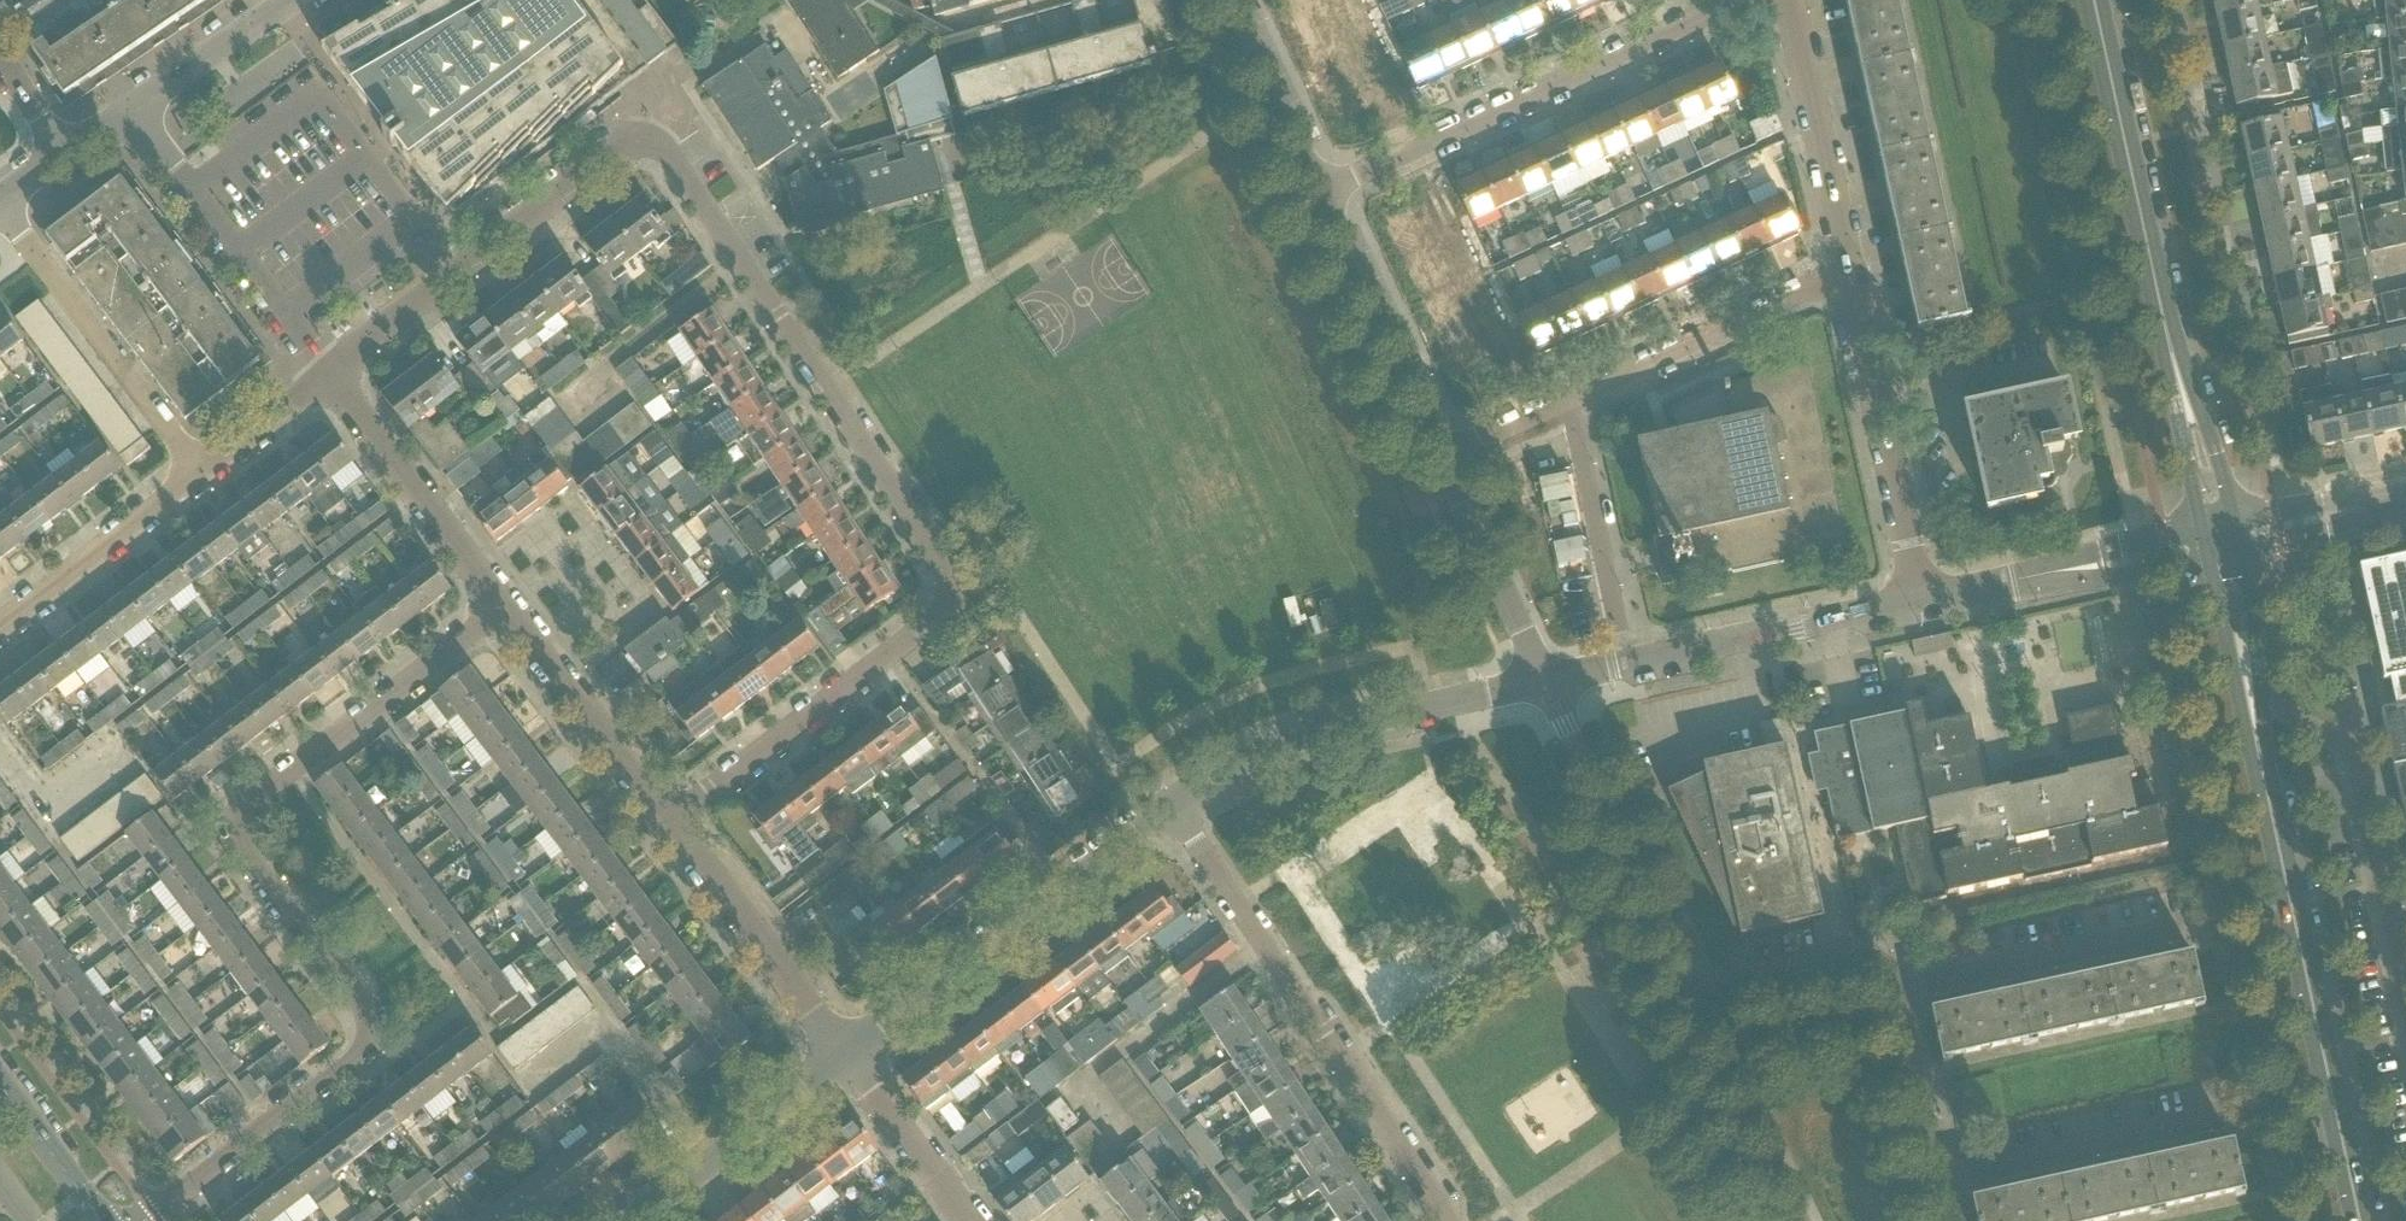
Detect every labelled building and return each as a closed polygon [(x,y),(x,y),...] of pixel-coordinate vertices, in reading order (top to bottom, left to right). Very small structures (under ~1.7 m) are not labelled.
[(144,44),(179,20),(173,12),(190,0),(30,0),(16,9),(41,46),(34,51),(65,98),(130,54),(124,45),(138,36),(144,44)] [(354,6),(317,27),(331,46),(323,50),(386,133),(383,135),(392,148),(395,146),(447,214),(454,208),(457,213),(513,171),(509,167),(535,148),(538,152),(573,126),(569,121),(595,102),(598,106),(649,68),(648,67),(665,54),(666,55),(678,45),(644,0),(364,0),(354,6)] [(839,80),(879,53),(844,0),(784,0),(839,80)] [(913,12),(924,9),(922,0),(910,0),(913,12)] [(935,17),(995,0),(930,0),(935,17)] [(963,118),(1153,65),(1152,61),(1156,60),(1154,54),(1179,47),(1180,48),(1181,48),(1176,30),(1175,31),(1167,0),(1134,0),(1138,17),(1103,27),(1096,0),(1087,0),(1072,4),(1080,34),(1009,54),(1001,24),(977,31),(989,71),(953,81),(963,118)] [(1396,0),(1393,0),(1381,6),(1388,21),(1403,14),(1396,0)] [(1403,14),(1414,9),(1409,0),(1396,0),(1403,14)] [(1414,9),(1424,5),(1422,0),(1409,0),(1414,9)] [(1506,2),(1525,42),(1542,34),(1540,29),(1549,25),(1537,0),(1511,0),(1506,2)] [(1549,25),(1558,21),(1560,25),(1577,18),(1569,0),(1537,0),(1549,25)] [(1577,18),(1595,9),(1593,5),(1601,1),(1601,0),(1569,0),(1577,18)] [(1861,69),(1913,58),(1913,57),(1904,59),(1892,0),(1846,0),(1861,69)] [(2217,16),(2258,7),(2257,0),(2214,0),(2217,16)] [(2299,12),(2317,8),(2315,0),(2296,0),(2299,12)] [(2376,21),(2377,21),(2386,20),(2405,18),(2405,0),(2374,0),(2376,21)] [(1506,2),(1480,14),(1496,50),(1505,46),(1507,50),(1525,42),(1506,2)] [(1476,7),(1450,19),(1454,26),(1472,66),(1490,58),(1488,54),(1496,50),(1480,14),(1476,7)] [(2217,16),(2224,46),(2265,37),(2258,7),(2217,16)] [(2389,50),(2405,48),(2405,18),(2386,20),(2389,50)] [(2329,26),(2332,39),(2350,35),(2347,22),(2329,26)] [(1454,26),(1427,39),(1444,74),(1453,70),(1455,74),(1472,66),(1454,26)] [(2321,26),(2304,29),(2310,58),(2327,55),(2321,26)] [(2224,46),(2230,76),(2271,67),(2265,37),(2224,46)] [(1444,74),(1427,39),(1401,51),(1400,51),(1404,59),(1407,66),(1417,88),(1419,88),(1420,91),(1437,83),(1435,78),(1444,74)] [(801,234),(800,231),(810,228),(812,235),(825,232),(823,224),(942,190),(943,193),(945,193),(931,143),(956,136),(952,121),(953,121),(936,60),(884,92),(897,137),(837,154),(821,129),(832,122),(812,91),(801,99),(786,77),(767,47),(766,46),(702,88),(703,89),(706,87),(760,169),(757,170),(758,172),(781,157),(794,177),(784,183),(799,235),(801,234)] [(2379,51),(2381,66),(2382,81),(2392,80),(2405,79),(2405,48),(2389,50),(2379,51)] [(2327,55),(2310,58),(2318,96),(2335,92),(2327,55)] [(1861,69),(1879,155),(1927,145),(1926,144),(1923,145),(1905,61),(1913,59),(1913,58),(1861,69)] [(1701,73),(1692,78),(1708,113),(1735,101),(1718,64),(1717,65),(1716,62),(1699,69),(1701,73)] [(2271,67),(2230,76),(2237,106),(2261,101),(2292,94),(2286,64),(2271,68),(2271,67)] [(2339,73),(2342,86),(2360,84),(2357,70),(2339,73)] [(1681,77),(1664,86),(1682,125),(1708,113),(1692,78),(1683,82),(1681,77)] [(2395,111),(2405,109),(2405,79),(2392,80),(2395,111)] [(2360,84),(2342,86),(2345,99),(2363,96),(2360,84)] [(1648,98),(1639,102),(1656,138),(1682,125),(1664,86),(1646,94),(1648,98)] [(1629,102),(1611,110),(1630,150),(1632,149),(1638,161),(1661,150),(1656,138),(1639,102),(1631,106),(1629,102)] [(2383,143),(2405,140),(2405,109),(2395,111),(2397,127),(2382,129),(2383,143)] [(1596,122),(1587,127),(1603,162),(1630,150),(1611,110),(1594,118),(1596,122)] [(1774,113),(1747,125),(1755,143),(1782,131),(1774,113)] [(2241,127),(2248,158),(2289,149),(2282,118),(2241,127)] [(2338,138),(2336,125),(2317,129),(2320,142),(2338,138)] [(1576,126),(1559,134),(1577,174),(1583,186),(1609,174),(1603,162),(1587,127),(1578,131),(1576,126)] [(2345,135),(2348,146),(2366,144),(2363,132),(2345,135)] [(1543,147),(1534,151),(1551,186),(1557,199),(1583,186),(1577,174),(1559,134),(1541,142),(1543,147)] [(1733,137),(1722,142),(1729,157),(1740,152),(1733,137)] [(2339,138),(2320,142),(2327,172),(2345,168),(2339,138)] [(2401,171),(2405,171),(2405,140),(2383,143),(2386,173),(2401,171)] [(1729,157),(1722,142),(1712,146),(1719,162),(1729,157)] [(2366,144),(2348,146),(2351,160),(2369,157),(2366,144)] [(1879,155),(1898,242),(1951,231),(1950,230),(1942,232),(1924,147),(1927,146),(1927,145),(1879,155)] [(2248,158),(2255,188),(2295,179),(2289,149),(2248,158)] [(1523,151),(1506,159),(1525,199),(1551,186),(1534,151),(1525,155),(1523,151)] [(1743,158),(1732,164),(1739,179),(1750,174),(1743,158)] [(1491,171),(1482,175),(1498,211),(1525,199),(1506,159),(1489,167),(1491,171)] [(1679,161),(1669,166),(1677,182),(1687,177),(1679,161)] [(1739,179),(1732,164),(1722,169),(1729,184),(1739,179)] [(1677,182),(1669,166),(1659,171),(1667,186),(1677,182)] [(2345,168),(2327,172),(2329,184),(2348,181),(2345,168)] [(2380,208),(2382,221),(2392,219),(2399,217),(2405,216),(2405,171),(2401,171),(2405,201),(2397,202),(2397,204),(2380,208)] [(1482,175),(1473,179),(1471,175),(1454,183),(1456,186),(1455,187),(1468,216),(1472,223),(1498,211),(1482,175)] [(1705,178),(1696,182),(1701,195),(1711,190),(1705,178)] [(2255,188),(2261,217),(2302,209),(2295,179),(2255,188)] [(65,235),(52,244),(185,420),(235,381),(259,363),(227,320),(213,302),(187,269),(173,250),(148,216),(134,198),(121,181),(89,206),(91,209),(79,219),(76,216),(60,228),(65,235)] [(1772,182),(1747,194),(1753,208),(1769,243),(1778,239),(1780,243),(1797,236),(1796,233),(1797,232),(1780,196),(1779,196),(1772,182)] [(1690,183),(1679,188),(1687,204),(1698,198),(1690,183)] [(1627,186),(1617,191),(1624,206),(1634,201),(1627,186)] [(1687,204),(1679,188),(1669,193),(1677,209),(1687,204)] [(1624,206),(1617,191),(1607,195),(1614,211),(1624,206)] [(640,201),(613,222),(638,256),(653,244),(658,250),(679,234),(665,216),(658,222),(640,199),(639,200),(640,201)] [(2302,209),(2261,217),(2268,247),(2308,238),(2309,240),(2321,237),(2322,237),(2321,236),(2315,206),(2302,209)] [(1638,207),(1627,213),(1634,228),(1645,223),(1638,207)] [(1753,208),(1727,221),(1745,260),(1762,252),(1760,247),(1769,243),(1753,208)] [(2378,222),(2382,221),(2380,208),(2361,212),(2364,225),(2378,222)] [(1575,210),(1564,215),(1572,231),(1582,226),(1575,210)] [(1634,228),(1627,213),(1617,218),(1625,233),(1634,228)] [(1572,231),(1564,215),(1555,220),(1562,235),(1572,231)] [(2337,219),(2340,232),(2358,228),(2355,215),(2337,219)] [(2399,217),(2392,219),(2398,247),(2405,245),(2405,218),(2405,216),(2399,217)] [(2398,247),(2392,219),(2382,221),(2378,222),(2384,250),(2398,247)] [(1727,221),(1700,233),(1717,268),(1726,264),(1728,268),(1745,260),(1727,221)] [(585,241),(584,242),(602,266),(591,275),(610,300),(611,300),(615,297),(623,291),(616,282),(628,273),(623,267),(638,256),(613,222),(586,242),(585,241)] [(2384,250),(2378,222),(2364,225),(2370,253),(2384,250)] [(1540,228),(1529,233),(1536,247),(1547,242),(1542,232),(1540,228)] [(2358,228),(2340,232),(2342,245),(2346,261),(2364,257),(2361,241),(2360,240),(2358,228)] [(1951,231),(1898,242),(1917,330),(1970,319),(1970,317),(1961,319),(1943,234),(1951,232),(1951,231)] [(1585,232),(1574,237),(1582,253),(1593,247),(1585,232)] [(1700,233),(1674,245),(1693,285),(1710,277),(1708,272),(1717,268),(1700,233)] [(1522,235),(1512,240),(1519,255),(1527,252),(1529,251),(1530,250),(1523,235),(1522,235)] [(2308,238),(2268,247),(2274,277),(2315,268),(2332,264),(2326,236),(2322,237),(2321,237),(2309,240),(2308,238)] [(1582,253),(1574,237),(1565,242),(1572,258),(1582,253)] [(1519,255),(1512,240),(1502,244),(1510,260),(1519,255)] [(821,245),(815,247),(818,256),(824,254),(821,245)] [(1674,245),(1648,257),(1665,293),(1673,289),(1675,293),(1693,285),(1674,245)] [(660,285),(670,298),(711,266),(702,253),(683,267),(660,285)] [(1533,257),(1522,262),(1529,278),(1540,273),(1533,257)] [(1616,257),(1590,269),(1595,282),(1612,318),(1621,314),(1623,317),(1640,309),(1622,270),(1616,257)] [(1648,257),(1622,270),(1640,309),(1657,301),(1656,297),(1665,293),(1648,257)] [(561,262),(535,281),(561,314),(575,304),(580,310),(592,300),(619,336),(631,328),(591,275),(580,283),(561,259),(560,260),(561,262)] [(1529,278),(1522,262),(1513,266),(1520,282),(1529,278)] [(2274,277),(2281,307),(2321,298),(2315,268),(2274,277)] [(2350,279),(2352,291),(2370,287),(2368,275),(2350,279)] [(535,281),(509,301),(542,344),(568,324),(561,314),(535,281)] [(1595,282),(1569,294),(1588,334),(1605,326),(1603,322),(1612,318),(1595,282)] [(2370,287),(2352,291),(2355,304),(2373,300),(2370,287)] [(2394,293),(2400,321),(2405,319),(2405,290),(2394,293)] [(2400,321),(2394,293),(2380,296),(2386,324),(2400,321)] [(1569,294),(1543,306),(1560,342),(1569,338),(1570,342),(1588,334),(1569,294)] [(2321,298),(2281,307),(2287,338),(2328,329),(2324,312),(2333,310),(2330,296),(2321,298)] [(15,319),(23,330),(46,312),(38,301),(15,319)] [(509,301),(485,319),(517,362),(542,344),(509,301)] [(1543,306),(1516,319),(1520,326),(1533,356),(1535,355),(1536,358),(1553,351),(1551,347),(1560,342),(1543,306)] [(679,334),(696,359),(729,337),(712,311),(679,334)] [(23,330),(31,340),(54,323),(46,312),(23,330)] [(0,318),(0,360),(23,342),(3,316),(0,318)] [(457,338),(455,339),(474,364),(463,372),(482,397),(486,402),(498,393),(497,391),(496,389),(522,369),(517,362),(485,319),(458,340),(457,338)] [(39,351),(62,333),(54,323),(31,340),(39,351)] [(2397,328),(2401,347),(2405,346),(2405,327),(2397,328)] [(39,351),(47,361),(70,344),(62,333),(39,351)] [(2363,336),(2350,339),(2354,357),(2367,355),(2363,336)] [(696,359),(712,385),(746,363),(729,337),(696,359)] [(2354,357),(2350,339),(2338,341),(2342,360),(2354,357)] [(55,372),(78,355),(70,344),(47,361),(55,372)] [(2334,344),(2322,347),(2325,362),(2337,359),(2334,344)] [(2303,349),(2290,352),(2294,371),(2307,368),(2303,349)] [(578,352),(559,366),(567,376),(585,363),(578,352)] [(55,372),(63,383),(86,365),(78,355),(55,372)] [(482,397),(463,372),(452,381),(433,356),(432,357),(433,359),(384,396),(383,395),(382,396),(408,431),(410,429),(442,472),(469,451),(448,423),(436,432),(425,417),(459,392),(470,406),(482,397)] [(712,385),(729,410),(763,388),(746,363),(712,385)] [(63,383),(71,393),(95,376),(86,365),(63,383)] [(567,376),(559,366),(541,380),(549,390),(567,376)] [(1659,569),(1663,586),(1731,571),(1732,573),(1786,561),(1785,559),(1846,546),(1807,368),(1768,376),(1769,380),(1745,385),(1744,381),(1722,386),(1731,426),(1673,439),(1671,428),(1657,431),(1660,442),(1640,446),(1660,536),(1653,538),(1656,555),(1659,554),(1662,568),(1659,569)] [(2392,389),(2401,429),(2405,428),(2405,374),(2390,377),(2392,389)] [(79,404),(103,386),(95,376),(71,393),(79,404)] [(629,387),(637,398),(638,397),(639,399),(646,394),(643,390),(651,385),(643,376),(629,387)] [(2390,377),(2360,384),(2363,396),(2371,435),(2401,429),(2392,389),(2390,377)] [(47,383),(28,397),(35,407),(54,393),(47,383)] [(638,397),(637,398),(640,401),(657,423),(671,412),(651,385),(643,390),(646,394),(639,399),(638,397)] [(2345,385),(2330,388),(2342,442),(2371,435),(2363,396),(2348,399),(2345,385)] [(111,397),(103,386),(79,404),(87,415),(111,397)] [(2342,442),(2330,388),(2329,386),(2299,392),(2311,448),(2342,442)] [(1986,471),(1979,473),(1987,510),(2024,502),(2022,495),(2037,491),(2052,487),(2058,479),(2056,473),(2061,466),(2067,465),(2072,456),(2069,441),(2066,426),(2073,424),(2065,387),(1965,409),(1973,447),(1980,445),(1986,471)] [(729,410),(711,422),(728,448),(737,442),(746,435),(779,413),(763,388),(729,410)] [(28,397),(11,411),(18,420),(35,407),(28,397)] [(87,415),(95,425),(119,408),(111,397),(87,415)] [(59,398),(40,413),(48,422),(66,409),(59,398)] [(525,418),(533,429),(558,410),(550,399),(525,418)] [(634,405),(621,415),(638,437),(651,427),(634,405)] [(104,436),(127,418),(119,408),(95,425),(104,436)] [(533,429),(541,440),(566,421),(558,410),(533,429)] [(48,422),(40,413),(22,426),(29,436),(48,422)] [(746,435),(737,442),(754,467),(763,461),(796,439),(779,413),(746,435)] [(621,415),(609,424),(625,446),(638,437),(621,415)] [(0,417),(0,434),(9,427),(0,417)] [(112,447),(135,429),(127,418),(104,436),(112,447)] [(547,448),(550,451),(575,432),(566,421),(541,440),(547,448)] [(609,424),(596,434),(613,456),(625,446),(609,424)] [(663,437),(671,448),(675,446),(676,448),(683,443),(680,439),(688,434),(680,424),(663,437)] [(120,457),(143,440),(135,429),(112,447),(120,457)] [(575,432),(550,451),(571,480),(575,485),(588,475),(571,453),(583,443),(575,432)] [(641,443),(640,444),(648,455),(649,454),(651,452),(663,443),(655,432),(641,443)] [(2299,432),(2280,436),(2283,448),(2283,451),(2284,456),(2303,452),(2303,449),(2299,432)] [(0,443),(0,456),(1,457),(20,444),(13,433),(0,443)] [(613,456),(596,434),(583,443),(571,453),(588,475),(613,456)] [(675,446),(671,448),(680,459),(697,446),(688,434),(680,439),(683,443),(676,448),(675,446)] [(334,436),(310,454),(330,480),(353,462),(334,436)] [(477,450),(473,453),(481,464),(499,450),(491,439),(477,450)] [(763,461),(780,486),(813,464),(796,439),(763,461)] [(101,444),(77,462),(97,488),(121,470),(101,444)] [(547,448),(542,452),(566,484),(571,480),(550,451),(547,448)] [(537,471),(524,480),(544,507),(569,489),(566,484),(541,452),(529,461),(537,471)] [(310,454),(287,472),(307,497),(322,517),(345,500),(330,480),(310,454)] [(598,475),(579,490),(598,515),(646,478),(628,454),(617,463),(616,461),(598,475)] [(658,469),(676,494),(677,493),(679,494),(686,489),(684,486),(690,481),(673,457),(658,469)] [(446,477),(457,492),(481,474),(470,459),(446,477)] [(77,462),(54,480),(74,505),(97,488),(77,462)] [(780,486),(750,506),(765,528),(791,511),(785,501),(788,499),(794,508),(796,512),(830,490),(813,464),(780,486)] [(496,493),(496,494),(520,526),(544,507),(524,480),(516,471),(506,478),(514,488),(500,499),(496,493)] [(287,472),(264,489),(283,515),(307,497),(287,472)] [(697,488),(700,492),(706,488),(711,494),(718,488),(720,491),(723,488),(714,475),(697,488)] [(646,478),(598,515),(616,539),(654,511),(665,502),(646,478)] [(54,480),(31,497),(51,523),(74,505),(54,480)] [(677,493),(676,494),(690,513),(705,502),(690,481),(684,486),(686,489),(679,494),(677,493)] [(700,492),(710,506),(716,502),(711,494),(706,488),(700,492)] [(716,502),(710,506),(714,510),(731,497),(723,488),(720,491),(718,488),(711,494),(716,502)] [(264,489),(241,507),(260,532),(283,515),(264,489)] [(805,524),(813,537),(847,515),(830,490),(796,512),(782,521),(790,534),(805,524)] [(520,526),(496,494),(470,513),(495,545),(520,526)] [(31,497),(8,515),(28,540),(51,523),(31,497)] [(390,511),(383,501),(364,515),(372,525),(390,511)] [(241,507),(218,524),(237,550),(260,532),(241,507)] [(616,539),(635,563),(672,535),(654,511),(616,539)] [(735,527),(750,545),(757,541),(754,536),(761,531),(763,534),(766,532),(751,514),(735,527)] [(0,521),(0,552),(5,558),(28,540),(8,515),(0,521)] [(813,537),(830,563),(863,540),(847,515),(813,537)] [(394,516),(376,530),(377,531),(384,540),(402,526),(395,517),(394,516)] [(341,522),(331,529),(336,536),(344,546),(344,547),(366,530),(357,519),(346,528),(341,522)] [(720,520),(705,531),(713,542),(729,531),(720,520)] [(218,524),(195,542),(214,567),(237,550),(218,524)] [(729,531),(713,542),(722,554),(737,542),(729,531)] [(757,541),(750,545),(757,555),(774,542),(766,532),(763,534),(761,531),(754,536),(757,541)] [(635,563),(653,588),(690,560),(672,535),(635,563)] [(336,536),(317,549),(325,560),(344,546),(336,536)] [(367,537),(348,552),(355,561),(374,546),(367,537)] [(829,581),(838,594),(880,566),(863,540),(830,563),(838,575),(829,581)] [(195,542),(172,559),(191,584),(214,567),(195,542)] [(348,552),(329,566),(337,575),(355,561),(348,552)] [(308,557),(290,570),(291,572),(297,581),(315,567),(308,558),(308,557)] [(2395,707),(2405,705),(2405,557),(2358,568),(2383,681),(2389,679),(2395,707)] [(781,558),(766,570),(775,580),(776,582),(793,603),(793,602),(807,592),(791,571),(781,558)] [(172,559),(149,577),(168,602),(169,602),(178,614),(201,597),(191,584),(172,559)] [(690,560),(653,588),(672,613),(709,585),(690,560)] [(751,560),(726,580),(736,593),(749,583),(751,585),(763,577),(751,560)] [(432,565),(408,583),(427,609),(451,591),(432,565)] [(839,595),(805,619),(824,643),(839,632),(829,620),(855,601),(864,615),(885,601),(889,606),(905,595),(892,576),(892,575),(888,577),(880,566),(838,594),(839,595)] [(290,570),(271,585),(272,586),(278,595),(297,581),(291,572),(290,570)] [(321,572),(302,587),(309,596),(328,581),(321,572)] [(149,577),(126,594),(145,619),(168,602),(149,577)] [(408,583),(385,601),(404,627),(427,609),(408,583)] [(302,587),(283,601),(291,610),(309,596),(302,587)] [(376,588),(352,606),(362,618),(381,644),(404,627),(385,601),(376,588)] [(713,589),(700,599),(705,606),(708,604),(714,612),(713,612),(714,614),(726,605),(713,589)] [(261,592),(243,605),(244,607),(251,616),(269,602),(262,593),(261,592)] [(126,594),(103,611),(122,637),(145,619),(126,594)] [(705,606),(700,599),(682,614),(694,630),(714,614),(713,612),(714,612),(708,604),(705,606)] [(243,605),(225,620),(226,621),(232,630),(251,616),(244,607),(243,605)] [(275,607),(256,622),(263,631),(282,616),(275,607)] [(103,611),(80,629),(99,654),(122,637),(103,611)] [(362,618),(339,636),(358,661),(381,644),(362,618)] [(647,646),(628,656),(643,675),(646,673),(669,655),(682,645),(678,641),(690,632),(679,618),(677,619),(668,626),(654,641),(647,646)] [(256,622),(237,636),(244,645),(263,631),(256,622)] [(798,622),(773,641),(793,668),(818,649),(798,622)] [(80,629),(57,646),(76,672),(87,686),(110,669),(99,654),(80,629)] [(219,630),(200,644),(208,654),(226,640),(224,637),(219,630)] [(1950,634),(1912,643),(1915,657),(1953,649),(1950,634)] [(339,636),(316,653),(335,679),(358,661),(339,636)] [(226,640),(208,654),(215,664),(234,651),(228,643),(226,640)] [(773,641),(749,660),(769,686),(793,668),(773,641)] [(194,648),(181,658),(189,668),(208,654),(200,644),(198,645),(194,648)] [(57,646),(34,664),(53,689),(76,672),(57,646)] [(924,686),(922,687),(940,711),(952,703),(947,695),(969,681),(979,697),(1006,679),(990,654),(984,646),(935,679),(924,686)] [(741,650),(717,668),(744,705),(769,686),(749,660),(741,650)] [(316,653),(292,670),(312,696),(335,679),(316,653)] [(208,654),(189,668),(191,670),(191,671),(197,678),(215,664),(208,654)] [(655,684),(678,667),(669,655),(646,673),(655,684)] [(169,661),(151,675),(152,677),(159,686),(178,673),(170,663),(169,661)] [(34,664),(11,681),(30,707),(53,689),(34,664)] [(692,686),(700,697),(720,723),(744,705),(717,668),(692,686)] [(292,670),(269,688),(289,714),(312,696),(292,670)] [(445,689),(441,692),(430,701),(448,724),(459,715),(488,694),(470,670),(445,689)] [(151,675),(132,689),(133,691),(141,700),(158,687),(159,686),(152,677),(151,675)] [(183,677),(163,692),(170,701),(190,686),(183,677)] [(1006,679),(979,697),(989,712),(987,714),(992,722),(1022,703),(1017,695),(1021,691),(1012,678),(1007,680),(1006,679)] [(11,681),(0,689),(0,716),(6,725),(30,707),(11,681)] [(692,686),(667,705),(675,716),(685,729),(679,733),(687,744),(693,739),(695,742),(720,723),(700,697),(692,686)] [(269,688),(246,705),(266,731),(289,714),(269,688)] [(163,692),(145,706),(152,715),(170,701),(163,692)] [(459,715),(477,738),(505,717),(488,694),(459,715)] [(123,697),(105,710),(106,711),(113,721),(131,708),(124,698),(123,697)] [(1000,729),(1011,745),(1038,727),(1022,703),(992,722),(998,731),(1000,729)] [(1889,717),(1813,734),(1817,754),(1806,756),(1812,783),(1813,783),(1823,780),(1826,791),(1836,841),(1837,841),(1895,828),(1912,906),(1923,904),(1946,899),(1945,895),(1948,895),(2024,878),(2025,882),(2091,867),(2090,864),(2167,847),(2159,809),(2158,808),(2136,813),(2135,809),(2130,784),(2129,779),(2135,778),(2131,759),(2124,761),(2120,762),(2113,727),(2116,726),(2116,724),(2122,723),(2119,706),(2113,708),(2112,706),(2065,717),(2065,718),(2069,717),(2081,770),(2080,771),(2068,773),(2066,774),(2067,777),(2057,779),(2052,756),(2010,765),(2015,788),(2010,789),(2009,786),(2006,787),(1985,791),(1969,718),(1927,727),(1924,715),(1924,714),(1922,704),(1905,708),(1906,714),(1889,717)] [(246,705),(223,723),(243,749),(266,731),(246,705)] [(2380,710),(2390,756),(2391,763),(2392,768),(2405,765),(2405,705),(2395,707),(2380,710)] [(901,706),(875,725),(900,758),(936,731),(919,709),(909,717),(901,706)] [(105,710),(86,725),(87,726),(95,735),(112,722),(113,721),(106,711),(105,710)] [(117,728),(124,737),(143,723),(135,713),(117,728)] [(477,738),(494,762),(523,740),(505,717),(477,738)] [(405,719),(395,727),(409,745),(419,738),(405,719)] [(223,723),(200,740),(220,766),(243,749),(223,723)] [(875,725),(851,743),(876,776),(900,758),(875,725)] [(957,733),(956,734),(962,742),(963,741),(972,735),(966,727),(957,733)] [(1019,762),(1024,770),(1054,751),(1038,727),(1011,745),(1021,761),(1019,762)] [(77,732),(59,745),(60,746),(67,756),(85,742),(78,733),(77,732)] [(389,732),(380,739),(394,757),(403,750),(389,732)] [(963,741),(962,742),(970,751),(979,744),(972,735),(963,741)] [(200,740),(177,758),(197,784),(220,766),(200,740)] [(494,762),(511,785),(540,763),(523,740),(494,762)] [(851,743),(827,762),(847,788),(852,795),(876,776),(851,743)] [(59,745),(40,760),(41,761),(48,770),(67,756),(60,746),(59,745)] [(426,747),(416,755),(430,774),(441,766),(426,747)] [(1740,937),(1823,919),(1786,747),(1702,765),(1705,775),(1667,792),(1733,931),(1738,928),(1740,937)] [(1032,777),(1043,793),(1069,775),(1054,751),(1024,770),(1030,779),(1032,777)] [(197,784),(177,758),(153,776),(173,802),(197,784)] [(400,766),(415,785),(426,777),(411,758),(400,766)] [(827,762),(803,780),(823,807),(847,788),(827,762)] [(511,785),(529,808),(558,786),(540,763),(511,785)] [(2392,768),(2405,829),(2405,765),(2392,768)] [(441,766),(430,774),(444,792),(454,784),(441,766)] [(315,788),(333,811),(359,792),(341,768),(315,788)] [(992,779),(998,787),(1008,781),(1001,772),(992,779)] [(931,774),(918,783),(925,792),(928,790),(933,796),(942,789),(931,774)] [(1069,775),(1043,793),(1053,809),(1051,810),(1056,819),(1086,800),(1069,775)] [(145,776),(134,784),(152,807),(162,799),(145,776)] [(426,777),(415,785),(429,803),(439,795),(426,777)] [(803,780),(779,798),(799,825),(805,833),(817,824),(811,816),(823,807),(803,780)] [(1008,781),(998,787),(1005,797),(1014,791),(1008,781)] [(925,792),(918,783),(908,791),(920,806),(933,796),(928,790),(925,792)] [(134,784),(124,792),(141,815),(152,807),(134,784)] [(5,811),(7,810),(16,803),(2,785),(0,786),(0,804),(5,811)] [(529,808),(546,831),(575,809),(558,786),(529,808)] [(124,792),(113,800),(131,823),(141,815),(124,792)] [(333,811),(350,834),(376,815),(359,792),(333,811)] [(461,793),(450,801),(465,820),(476,812),(461,793)] [(946,795),(933,806),(938,812),(942,809),(949,817),(958,810),(946,795)] [(779,798),(753,817),(762,829),(757,833),(771,852),(784,842),(800,864),(818,850),(805,833),(799,825),(779,798)] [(113,800),(103,809),(120,831),(131,823),(113,800)] [(435,812),(450,831),(460,823),(446,804),(435,812)] [(938,812),(933,806),(924,812),(936,827),(949,817),(942,809),(938,812)] [(103,809),(92,817),(109,839),(120,831),(103,809)] [(546,831),(564,854),(593,832),(575,809),(546,831)] [(14,820),(12,821),(26,839),(27,838),(37,831),(23,812),(14,820)] [(483,822),(476,812),(465,820),(478,838),(489,830),(483,822)] [(882,814),(871,822),(877,829),(880,827),(884,833),(892,827),(882,814)] [(126,835),(144,859),(170,839),(152,815),(126,835)] [(350,834),(368,857),(394,838),(376,815),(350,834)] [(92,817),(81,825),(99,848),(109,839),(92,817)] [(989,825),(966,844),(992,878),(1016,859),(1008,847),(1018,839),(1001,817),(989,825)] [(1036,819),(1027,825),(1034,835),(1043,828),(1036,819)] [(871,822),(859,831),(869,844),(884,833),(880,827),(877,829),(871,822)] [(460,823),(450,831),(464,849),(474,841),(460,823)] [(81,825),(71,833),(88,856),(99,848),(81,825)] [(27,838),(26,839),(40,857),(41,856),(51,849),(37,831),(27,838)] [(564,854),(581,877),(610,855),(593,832),(564,854)] [(957,832),(932,850),(947,869),(967,896),(992,878),(966,844),(957,832)] [(88,856),(71,833),(60,841),(77,864),(88,856)] [(896,833),(884,842),(890,849),(894,846),(900,854),(907,848),(896,833)] [(368,857),(385,880),(411,861),(394,838),(368,857)] [(144,859),(162,882),(188,862),(170,839),(144,859)] [(497,839),(486,847),(500,866),(511,858),(510,857),(518,852),(510,841),(503,847),(497,839)] [(836,870),(855,856),(843,841),(823,857),(822,858),(826,863),(828,866),(831,863),(836,870)] [(884,842),(875,849),(887,864),(898,855),(900,854),(894,846),(890,849),(884,842)] [(470,858),(485,877),(496,870),(481,850),(470,858)] [(800,864),(793,869),(802,881),(826,863),(822,858),(823,857),(818,850),(800,864)] [(12,886),(11,885),(25,875),(8,852),(0,858),(0,895),(12,886)] [(581,877),(598,900),(628,878),(610,855),(581,877)] [(48,866),(47,867),(61,885),(62,884),(72,876),(58,858),(48,866)] [(511,858),(500,866),(514,884),(525,876),(511,858)] [(385,880),(403,904),(428,884),(411,861),(385,880)] [(162,882),(179,904),(205,885),(188,862),(162,882)] [(802,881),(809,891),(836,870),(831,863),(828,866),(826,863),(802,881)] [(103,883),(88,864),(78,872),(93,891),(103,883)] [(967,896),(947,869),(923,888),(943,915),(967,896)] [(496,870),(485,877),(499,896),(509,888),(496,870)] [(849,871),(837,880),(841,886),(845,883),(851,890),(859,884),(849,871)] [(62,884),(61,885),(75,903),(76,903),(86,895),(72,876),(62,884)] [(598,900),(616,923),(645,901),(628,878),(598,900)] [(837,880),(815,897),(825,910),(851,890),(845,883),(841,886),(837,880)] [(893,899),(899,906),(919,933),(943,915),(923,888),(917,880),(893,899)] [(403,904),(420,927),(446,907),(428,884),(403,904)] [(179,904),(196,927),(222,907),(205,885),(179,904)] [(29,909),(12,886),(0,895),(0,931),(29,909)] [(519,894),(533,913),(543,906),(528,887),(519,894)] [(1146,893),(1127,907),(1146,932),(1148,935),(1149,934),(1153,939),(1164,953),(1194,929),(1184,916),(1185,915),(1172,897),(1164,903),(1152,888),(1146,893)] [(99,899),(96,902),(110,920),(122,912),(107,893),(99,899)] [(519,894),(508,902),(523,921),(533,913),(519,894)] [(0,931),(0,935),(16,955),(47,932),(61,921),(43,898),(29,909),(0,931)] [(886,915),(874,925),(895,951),(919,933),(899,906),(893,899),(881,908),(886,915)] [(616,923),(633,946),(663,924),(645,901),(616,923)] [(95,903),(85,910),(99,928),(109,921),(110,920),(96,902),(95,903)] [(543,906),(533,913),(547,931),(556,924),(543,906)] [(858,906),(835,924),(870,970),(895,951),(874,925),(869,918),(868,919),(858,906)] [(196,927),(214,950),(240,930),(222,907),(196,927)] [(420,927),(438,950),(463,930),(446,907),(420,927)] [(1127,907),(1103,925),(1124,953),(1148,935),(1127,907)] [(122,912),(110,920),(124,938),(127,937),(136,930),(122,912)] [(533,913),(523,921),(537,939),(547,931),(533,913)] [(109,921),(99,928),(113,947),(123,940),(124,938),(110,920),(109,921)] [(633,946),(651,970),(680,947),(663,924),(633,946)] [(1103,925),(1079,944),(1104,977),(1128,959),(1124,953),(1103,925)] [(214,950),(231,973),(257,953),(240,930),(214,950)] [(438,950),(455,973),(481,953),(463,930),(438,950)] [(16,955),(33,978),(64,955),(47,932),(16,955)] [(557,940),(570,958),(580,950),(567,933),(557,940)] [(1236,952),(1224,935),(1223,935),(1176,971),(1188,987),(1236,952)] [(133,945),(148,964),(159,956),(144,937),(133,945)] [(551,944),(542,951),(556,969),(567,983),(575,977),(565,963),(551,944)] [(1079,944),(1054,962),(1075,990),(1081,998),(1086,1005),(1111,986),(1104,977),(1100,972),(1079,944)] [(651,970),(668,993),(698,970),(680,947),(651,970)] [(118,957),(117,958),(131,976),(132,976),(142,968),(128,950),(118,957)] [(580,950),(570,958),(585,977),(595,970),(580,950)] [(231,973),(248,996),(275,976),(257,953),(231,973)] [(455,973),(473,996),(498,976),(481,953),(455,973)] [(2192,954),(2105,973),(2116,1026),(2117,1025),(2115,1018),(2200,999),(2202,1007),(2204,1007),(2192,954)] [(33,978),(50,1001),(82,978),(64,955),(33,978)] [(159,956),(148,964),(161,982),(173,974),(159,956)] [(1056,1016),(1081,998),(1054,962),(1029,981),(1024,986),(1045,1013),(1050,1009),(1056,1016)] [(132,976),(131,976),(145,995),(146,994),(156,987),(142,968),(132,976)] [(668,993),(685,1016),(715,993),(698,970),(668,993)] [(2105,973),(2018,992),(2030,1045),(2030,1044),(2029,1036),(2114,1018),(2116,1026),(2105,973)] [(248,996),(266,1019),(292,999),(275,976),(248,996)] [(498,976),(473,996),(490,1019),(492,1018),(499,1028),(509,1021),(513,1026),(532,1011),(521,996),(516,1000),(498,976)] [(1159,977),(1148,985),(1149,986),(1147,987),(1153,995),(1156,992),(1160,999),(1170,992),(1159,977)] [(50,1001),(68,1024),(99,1001),(82,978),(50,1001)] [(592,986),(605,1004),(615,997),(601,979),(592,986)] [(168,991),(182,1010),(194,1002),(179,982),(168,991)] [(1149,986),(1148,985),(1138,993),(1148,1007),(1160,999),(1156,992),(1153,995),(1147,987),(1149,986)] [(1024,986),(999,1005),(1020,1032),(1045,1013),(1024,986)] [(578,987),(566,996),(584,1019),(596,1011),(578,987)] [(1200,1012),(1216,1036),(1249,1014),(1233,990),(1200,1012)] [(2030,1045),(2018,992),(1931,1011),(1943,1062),(1944,1062),(1943,1055),(2027,1037),(2029,1045),(2030,1045)] [(685,1016),(703,1039),(733,1016),(715,993),(685,1016)] [(153,1003),(152,1004),(166,1022),(167,1022),(177,1014),(163,996),(153,1003)] [(566,996),(555,1005),(572,1028),(584,1019),(566,996)] [(615,997),(605,1004),(620,1023),(630,1016),(615,997)] [(266,1019),(283,1042),(309,1022),(292,999),(266,1019)] [(68,1024),(85,1047),(116,1023),(99,1001),(68,1024)] [(194,1002),(182,1010),(196,1028),(207,1019),(194,1002)] [(555,1005),(543,1014),(561,1037),(572,1028),(555,1005)] [(999,1005),(975,1023),(996,1051),(1000,1057),(1011,1049),(1006,1043),(1020,1032),(999,1005)] [(167,1022),(166,1022),(180,1041),(181,1040),(191,1033),(177,1014),(167,1022)] [(543,1014),(532,1023),(549,1046),(561,1037),(543,1014)] [(1216,1036),(1232,1060),(1265,1038),(1249,1014),(1216,1036)] [(733,1016),(703,1039),(721,1062),(751,1040),(733,1016)] [(1116,1019),(1102,1029),(1108,1037),(1111,1034),(1117,1042),(1127,1035),(1116,1019)] [(1101,1021),(1082,1035),(1098,1057),(1117,1042),(1111,1034),(1108,1037),(1102,1029),(1105,1027),(1101,1021)] [(309,1022),(283,1042),(301,1065),(327,1045),(309,1022)] [(85,1047),(103,1070),(134,1046),(116,1023),(85,1047)] [(532,1023),(520,1031),(538,1055),(549,1046),(532,1023)] [(974,1023),(950,1041),(976,1076),(1000,1057),(996,1051),(974,1023)] [(627,1032),(641,1050),(650,1042),(637,1025),(627,1032)] [(202,1037),(217,1056),(228,1047),(214,1028),(202,1037)] [(473,1029),(449,1047),(469,1073),(493,1055),(473,1029)] [(520,1031),(508,1040),(526,1063),(538,1055),(520,1031)] [(1069,1045),(1085,1066),(1098,1057),(1082,1035),(1069,1045)] [(134,1046),(103,1070),(120,1093),(151,1069),(163,1060),(146,1038),(134,1046)] [(1241,1073),(1227,1082),(1234,1093),(1281,1062),(1265,1038),(1232,1060),(1241,1073)] [(526,1063),(508,1040),(497,1049),(515,1072),(526,1063)] [(950,1041),(926,1060),(951,1094),(976,1076),(950,1041)] [(188,1049),(187,1050),(201,1068),(202,1067),(212,1060),(198,1042),(188,1049)] [(650,1042),(641,1050),(655,1069),(665,1062),(650,1042)] [(228,1047),(217,1056),(231,1074),(242,1065),(228,1047)] [(449,1047),(426,1065),(446,1091),(469,1073),(449,1047)] [(1063,1049),(1044,1064),(1048,1070),(1047,1071),(1052,1079),(1055,1076),(1061,1084),(1079,1071),(1063,1049)] [(1145,1055),(1134,1064),(1148,1082),(1159,1074),(1145,1055)] [(603,1056),(584,1070),(591,1080),(610,1066),(603,1056)] [(202,1067),(201,1068),(215,1087),(216,1086),(226,1079),(212,1060),(202,1067)] [(926,1060),(901,1078),(927,1113),(927,1112),(931,1117),(955,1099),(951,1094),(926,1060)] [(1099,1078),(1108,1090),(1132,1072),(1123,1060),(1099,1078)] [(1281,1062),(1234,1093),(1250,1117),(1264,1108),(1297,1086),(1281,1062)] [(1048,1070),(1044,1064),(1024,1078),(1040,1100),(1061,1084),(1055,1076),(1052,1079),(1047,1071),(1048,1070)] [(426,1065),(403,1082),(423,1108),(446,1091),(426,1065)] [(120,1093),(138,1116),(169,1092),(151,1069),(120,1093)] [(662,1077),(676,1096),(686,1089),(672,1070),(662,1077)] [(1108,1090),(1117,1102),(1140,1084),(1132,1072),(1108,1090)] [(238,1083),(253,1102),(262,1095),(248,1076),(238,1083)] [(574,1078),(556,1091),(563,1101),(581,1087),(574,1078)] [(1150,1087),(1164,1106),(1176,1097),(1161,1078),(1150,1087)] [(403,1082),(380,1100),(400,1126),(423,1108),(403,1082)] [(213,1094),(231,1118),(247,1106),(229,1083),(213,1094)] [(1117,1102),(1126,1114),(1149,1096),(1140,1084),(1117,1102)] [(1264,1108),(1250,1117),(1259,1130),(1266,1141),(1279,1132),(1313,1110),(1297,1086),(1264,1108)] [(563,1101),(556,1091),(537,1106),(544,1115),(563,1101)] [(138,1116),(155,1139),(186,1115),(169,1092),(138,1116)] [(1006,1092),(995,1101),(1007,1116),(1018,1108),(1006,1092)] [(1126,1114),(1135,1126),(1158,1108),(1149,1096),(1126,1114)] [(1175,1098),(1164,1106),(1177,1123),(1189,1114),(1176,1097),(1175,1098)] [(518,1098),(499,1113),(506,1122),(525,1108),(518,1098)] [(1048,1114),(1063,1134),(1078,1123),(1061,1099),(1045,1110),(1048,1114)] [(380,1100),(357,1117),(377,1143),(400,1126),(380,1100)] [(637,1101),(613,1119),(636,1148),(659,1130),(637,1101)] [(995,1101),(984,1109),(996,1124),(1007,1116),(995,1101)] [(1038,1101),(1006,1126),(1014,1137),(1016,1139),(1048,1114),(1045,1110),(1038,1101)] [(186,1115),(155,1139),(173,1163),(216,1131),(198,1107),(186,1115)] [(1158,1108),(1135,1126),(1143,1138),(1167,1121),(1158,1108)] [(1279,1132),(1295,1156),(1328,1134),(1313,1110),(1279,1132)] [(506,1122),(499,1113),(481,1126),(488,1136),(506,1122)] [(528,1113),(510,1127),(517,1136),(535,1122),(528,1113)] [(357,1117),(334,1135),(354,1161),(377,1143),(357,1117)] [(838,1133),(829,1139),(853,1170),(877,1152),(853,1120),(852,1121),(850,1118),(835,1129),(838,1133)] [(613,1119),(590,1136),(613,1166),(636,1148),(613,1119)] [(1155,1130),(1179,1161),(1191,1153),(1167,1121),(1155,1130)] [(1067,1140),(1076,1152),(1098,1134),(1089,1122),(1067,1140)] [(949,1142),(957,1153),(982,1135),(973,1124),(949,1142)] [(1184,1133),(1199,1152),(1210,1143),(1196,1124),(1184,1133)] [(1006,1126),(988,1139),(996,1150),(1014,1137),(1006,1126)] [(517,1136),(510,1127),(491,1141),(498,1150),(517,1136)] [(470,1132),(452,1146),(453,1148),(459,1156),(478,1142),(472,1133),(470,1132)] [(1076,1152),(1085,1164),(1108,1147),(1098,1134),(1076,1152)] [(1295,1156),(1311,1179),(1344,1158),(1328,1134),(1295,1156)] [(334,1135),(311,1152),(331,1178),(354,1161),(334,1135)] [(590,1136),(567,1154),(590,1184),(613,1166),(590,1136)] [(820,1141),(804,1153),(830,1188),(853,1170),(829,1139),(822,1144),(820,1141)] [(962,1158),(961,1158),(962,1160),(963,1161),(970,1170),(993,1153),(984,1142),(965,1156),(962,1158)] [(1210,1143),(1199,1152),(1213,1170),(1225,1161),(1210,1143)] [(2234,1143),(2145,1163),(2157,1215),(2158,1214),(2156,1206),(2242,1188),(2243,1195),(2245,1195),(2234,1143)] [(452,1146),(434,1160),(435,1161),(441,1170),(459,1156),(453,1148),(452,1146)] [(1108,1147),(1085,1164),(1094,1176),(1117,1159),(1108,1147)] [(482,1148),(464,1162),(471,1171),(489,1157),(482,1148)] [(1027,1149),(1005,1163),(1012,1174),(1034,1159),(1027,1149)] [(1066,1150),(1042,1168),(1065,1198),(1089,1180),(1066,1150)] [(311,1152),(288,1170),(308,1196),(331,1178),(311,1152)] [(1100,1184),(1118,1207),(1148,1184),(1160,1175),(1143,1152),(1100,1184)] [(793,1167),(784,1174),(807,1205),(830,1188),(804,1153),(790,1163),(793,1167)] [(1191,1153),(1179,1161),(1192,1178),(1204,1169),(1191,1153)] [(567,1154),(544,1172),(567,1201),(590,1184),(567,1154)] [(1319,1192),(1327,1203),(1360,1181),(1344,1158),(1311,1179),(1295,1190),(1303,1203),(1319,1192)] [(1012,1177),(1019,1186),(1042,1216),(1065,1198),(1042,1168),(1035,1160),(1012,1177)] [(471,1171),(464,1162),(445,1176),(452,1185),(471,1171)] [(2059,1182),(2068,1220),(2089,1220),(2154,1207),(2156,1215),(2157,1215),(2145,1163),(2059,1182)] [(1219,1178),(1234,1197),(1245,1189),(1231,1169),(1219,1178)] [(288,1170),(265,1187),(285,1213),(308,1196),(288,1170)] [(426,1170),(407,1184),(414,1192),(415,1194),(434,1180),(426,1170)] [(544,1172),(521,1189),(543,1219),(567,1201),(544,1172)] [(758,1188),(783,1220),(808,1220),(815,1216),(807,1205),(784,1174),(777,1179),(774,1176),(758,1188)] [(905,1189),(895,1176),(886,1183),(896,1197),(905,1189)] [(1012,1177),(989,1195),(1008,1220),(1036,1220),(1042,1216),(1019,1186),(1012,1177)] [(1200,1188),(1214,1207),(1225,1198),(1211,1179),(1200,1188)] [(434,1180),(415,1194),(423,1204),(442,1190),(436,1183),(434,1180)] [(1338,1220),(1352,1220),(1376,1205),(1360,1181),(1327,1203),(1338,1220)] [(2059,1182),(1973,1201),(1977,1220),(2068,1220),(2059,1182)] [(407,1184),(389,1197),(394,1204),(396,1206),(397,1208),(415,1194),(414,1192),(407,1184)] [(1129,1220),(1147,1220),(1166,1207),(1148,1184),(1118,1207),(1129,1220)] [(242,1205),(254,1220),(290,1220),(284,1214),(285,1213),(265,1187),(242,1205)] [(737,1209),(747,1220),(783,1220),(758,1188),(744,1198),(747,1201),(737,1209)] [(498,1207),(509,1220),(540,1220),(543,1219),(521,1189),(498,1207)] [(1245,1189),(1234,1197),(1248,1216),(1259,1207),(1245,1189)] [(415,1194),(397,1208),(400,1210),(405,1218),(423,1204),(415,1194)] [(1214,1207),(1224,1220),(1231,1220),(1238,1215),(1225,1198),(1214,1207)] [(359,1216),(361,1218),(363,1220),(376,1220),(387,1213),(379,1203),(378,1201),(359,1216)] [(1172,1202),(1166,1207),(1147,1220),(1186,1220),(1172,1202)] [(848,1211),(856,1220),(863,1220),(868,1217),(858,1204),(848,1211)] [(242,1205),(220,1220),(254,1220),(242,1205)] [(1376,1205),(1352,1220),(1386,1220),(1376,1205)] [(887,1214),(892,1220),(906,1220),(907,1220),(896,1206),(887,1214)] [(479,1220),(509,1220),(498,1207),(479,1220)] [(714,1220),(747,1220),(737,1209),(731,1213),(729,1210),(714,1220)] [(835,1220),(856,1220),(848,1211),(835,1220)]
